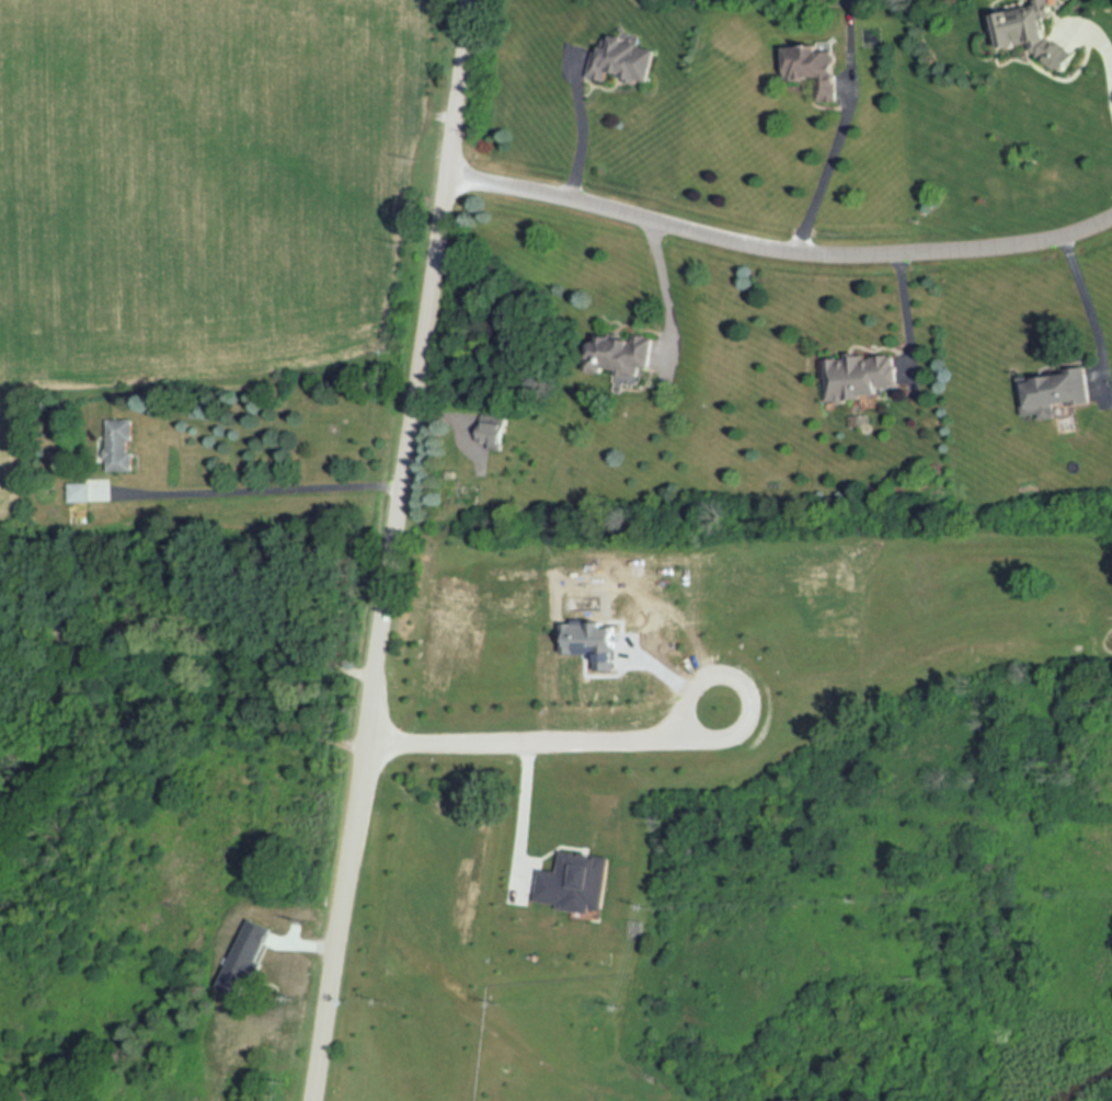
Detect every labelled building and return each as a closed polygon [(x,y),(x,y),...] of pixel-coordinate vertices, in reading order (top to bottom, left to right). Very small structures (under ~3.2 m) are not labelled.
[(1050,4),(997,9),(1000,49),(1028,46),(1030,67),(1075,62),(1073,44),(1054,46),(1050,4)] [(645,83),(647,36),(605,33),(604,53),(592,51),(589,79),(645,83)] [(818,81),(819,102),(838,101),(835,45),(790,48),(792,82),(818,81)] [(640,383),(641,368),(646,368),(649,335),(596,332),(594,368),(615,369),(614,381),(640,383)] [(826,358),(832,400),(898,390),(893,349),(826,358)] [(1092,406),(1088,366),(1022,375),(1028,415),(1092,406)] [(108,470),(135,470),(135,418),(108,418),(108,470)] [(503,449),(507,425),(484,421),(480,445),(503,449)] [(68,501),(90,501),(90,481),(68,481),(68,501)]
